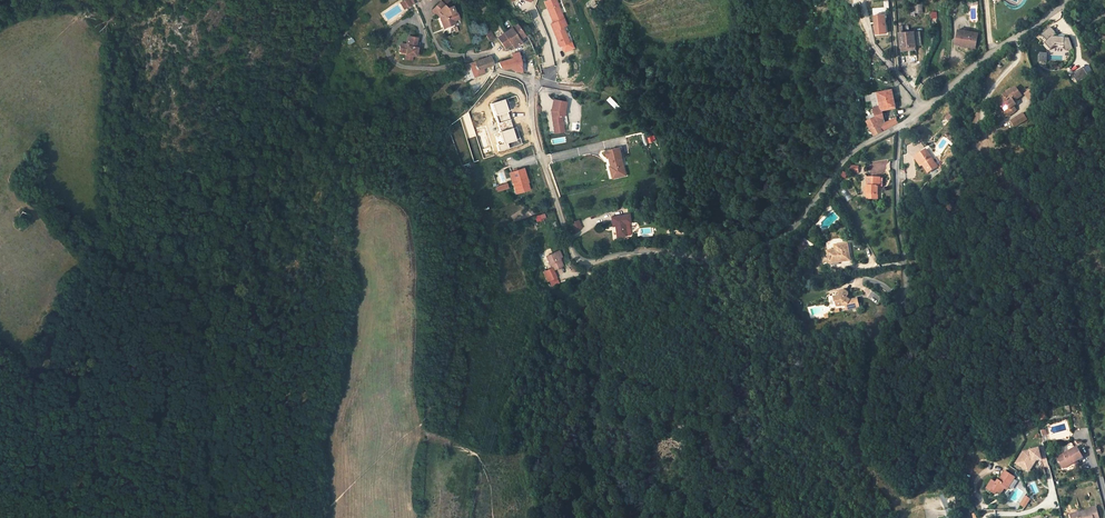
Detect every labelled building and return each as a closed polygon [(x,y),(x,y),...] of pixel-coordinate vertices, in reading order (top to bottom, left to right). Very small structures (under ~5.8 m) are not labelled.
[(409,0),(405,0),(403,2),(407,9),(413,5),(409,0)] [(545,2),(554,23),(564,19),(556,0),(550,0),(545,2)] [(432,10),(440,16),(444,24),(455,19),(453,13),(456,12),(452,5),(447,8),(439,2),(432,10)] [(914,13),(923,13),(923,4),(914,5),(914,13)] [(888,12),(880,12),(881,31),(889,30),(888,12)] [(1064,19),(1059,14),(1051,23),(1057,28),(1055,31),(1061,37),(1065,33),(1074,33),(1076,37),(1083,34),(1079,24),(1068,24),(1064,24),(1064,19)] [(457,23),(455,19),(444,24),(445,28),(457,23)] [(564,19),(554,23),(551,24),(561,47),(570,44),(564,27),(567,26),(564,19)] [(517,25),(505,32),(497,36),(505,48),(514,43),(516,47),(523,43),(522,40),(527,36),(517,25)] [(925,44),(924,30),(904,31),(905,45),(925,44)] [(963,44),(978,44),(978,32),(958,31),(958,46),(963,47),(963,44)] [(418,38),(409,36),(407,46),(402,45),(401,52),(407,54),(407,59),(413,60),(414,56),(418,57),(419,46),(418,46),(418,38)] [(543,68),(554,66),(552,52),(544,53),(546,62),(542,63),(543,68)] [(1039,62),(1047,62),(1048,52),(1040,52),(1039,62)] [(524,71),(520,53),(514,55),(514,58),(500,62),(502,67),(506,67),(524,71)] [(491,56),(470,65),(475,77),(485,73),(483,68),(493,64),(491,56)] [(1079,70),(1091,65),(1086,56),(1075,61),(1079,70)] [(950,79),(946,74),(939,80),(942,84),(950,79)] [(1010,102),(1012,106),(1023,98),(1020,94),(1022,93),(1020,90),(1028,84),(1023,77),(1019,80),(1019,79),(1014,83),(1010,86),(1011,88),(1004,94),(1008,98),(1012,95),(1014,98),(1010,102)] [(896,108),(892,89),(877,91),(880,105),(881,110),(896,108)] [(1031,89),(1024,93),(1029,100),(1036,96),(1031,89)] [(872,107),(880,105),(877,91),(869,92),(872,107)] [(617,110),(621,106),(611,96),(607,100),(617,110)] [(566,100),(554,97),(551,107),(553,107),(552,109),(551,110),(553,127),(562,126),(562,122),(561,114),(565,113),(565,110),(566,100)] [(513,128),(508,112),(511,111),(507,98),(492,102),(498,124),(500,124),(501,131),(513,128)] [(1016,110),(1019,116),(1033,107),(1029,101),(1016,110)] [(896,116),(885,122),(881,110),(880,105),(872,107),(875,116),(865,120),(873,136),(887,129),(897,123),(896,116)] [(950,122),(954,117),(949,113),(945,119),(950,122)] [(563,126),(562,122),(562,126),(553,127),(553,131),(563,129),(563,126)] [(499,152),(522,144),(516,127),(500,132),(504,143),(497,146),(499,152)] [(935,144),(923,150),(927,159),(929,158),(934,167),(944,161),(935,144)] [(625,163),(622,149),(608,152),(609,159),(611,158),(616,179),(628,177),(625,166),(624,166),(624,164),(625,163)] [(523,168),(514,171),(517,182),(513,183),(517,194),(529,190),(526,180),(527,180),(523,168)] [(879,188),(879,180),(880,180),(880,171),(869,171),(869,188),(879,188)] [(848,189),(843,191),(848,201),(852,199),(848,189)] [(627,234),(625,224),(629,223),(631,223),(629,214),(611,217),(613,226),(615,225),(617,236),(627,234)] [(574,232),(583,229),(579,220),(571,223),(574,232)] [(836,247),(837,251),(828,253),(832,265),(852,260),(847,244),(836,247)] [(557,278),(554,271),(564,266),(560,257),(557,252),(548,257),(553,269),(544,273),(548,282),(557,278)] [(844,294),(847,294),(849,299),(854,298),(855,302),(869,298),(867,292),(859,294),(856,291),(858,287),(857,285),(855,284),(853,283),(851,283),(846,284),(848,289),(843,291),(844,294)] [(1074,462),(1076,464),(1085,459),(1079,448),(1076,449),(1073,444),(1065,449),(1068,454),(1060,459),(1065,468),(1074,462)] [(1020,460),(1027,465),(1031,463),(1034,458),(1035,458),(1039,457),(1049,455),(1046,445),(1027,450),(1020,460)] [(1031,468),(1039,457),(1035,458),(1034,458),(1031,463),(1027,465),(1031,468)] [(996,476),(990,484),(995,487),(996,484),(997,485),(1001,487),(1005,490),(1008,484),(1010,482),(1012,483),(1019,473),(1009,467),(1003,477),(1002,476),(1000,479),(996,476)] [(1032,493),(1027,490),(1023,497),(1028,499),(1032,493)] [(1070,514),(1071,517),(1097,517),(1094,505),(1089,506),(1089,508),(1070,514)]
